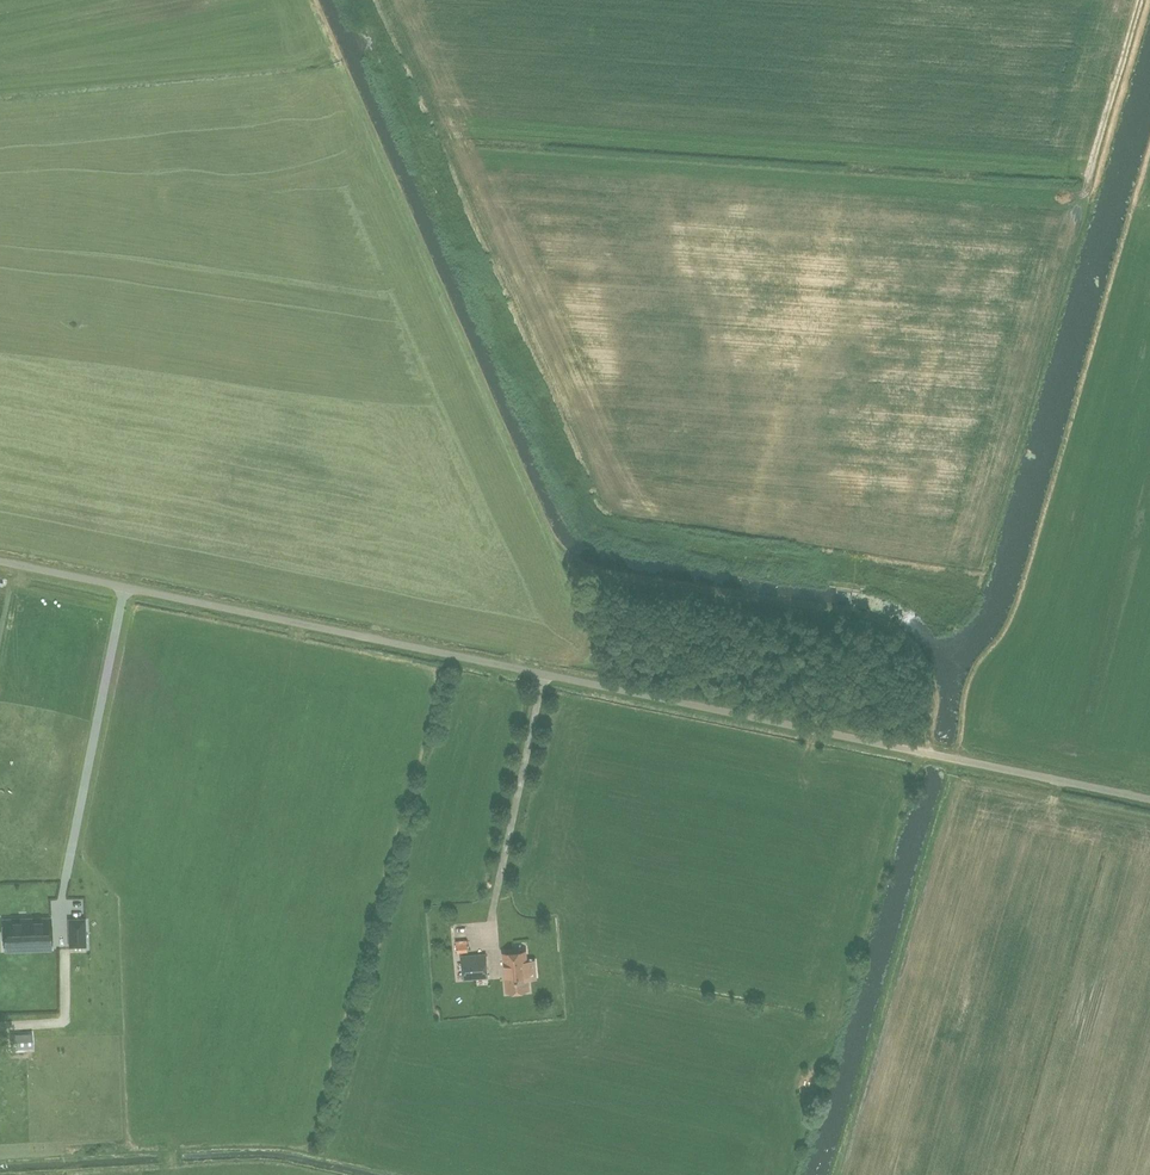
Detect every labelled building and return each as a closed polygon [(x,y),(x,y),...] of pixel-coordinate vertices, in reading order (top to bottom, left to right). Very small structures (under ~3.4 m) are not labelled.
[(3,944),(20,943),(34,943),(35,950),(51,949),(50,918),(2,919),(3,944)] [(86,920),(70,921),(71,947),(86,947),(86,920)] [(467,944),(455,945),(456,952),(467,951),(467,944)] [(504,953),(507,990),(528,989),(525,951),(504,953)] [(487,977),(485,955),(461,957),(463,980),(487,977)]
